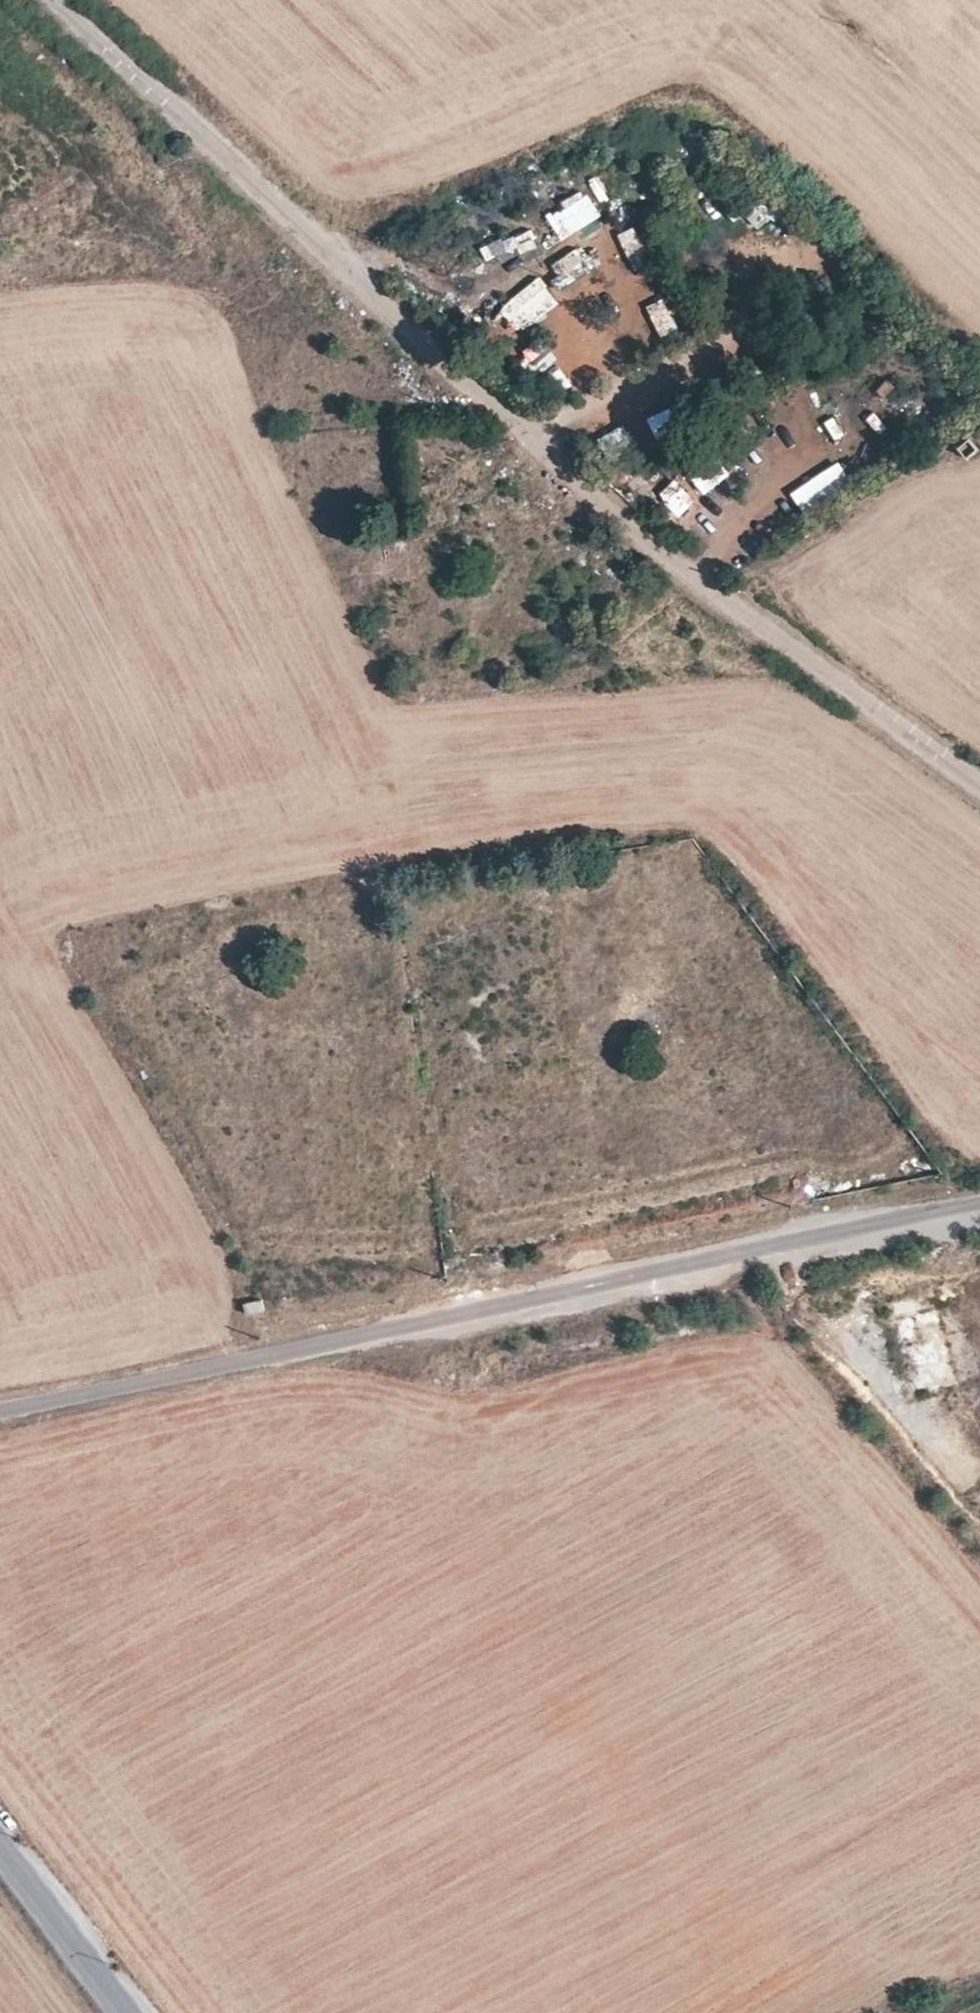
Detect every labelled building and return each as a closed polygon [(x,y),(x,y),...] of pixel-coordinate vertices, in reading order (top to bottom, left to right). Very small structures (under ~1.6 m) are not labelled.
[(966,456),(977,448),(968,436),(957,444),(966,456)]
